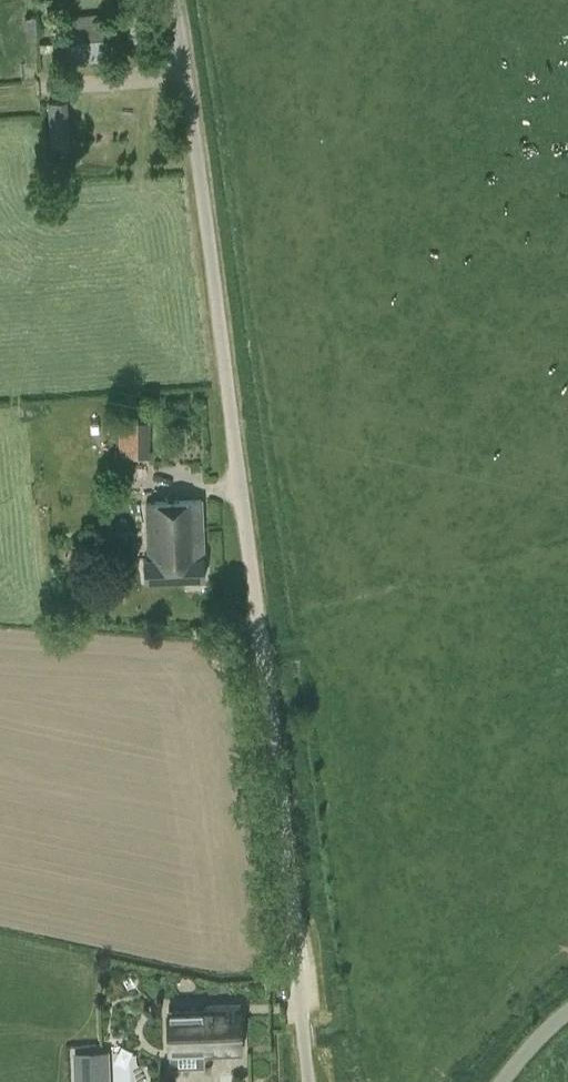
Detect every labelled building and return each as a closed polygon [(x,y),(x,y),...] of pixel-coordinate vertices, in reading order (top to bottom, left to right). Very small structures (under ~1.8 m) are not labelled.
[(67,42),(110,38),(108,12),(65,16),(67,42)] [(69,64),(112,59),(110,38),(67,42),(69,64)] [(47,100),(48,117),(69,115),(67,98),(47,100)] [(152,457),(152,419),(139,419),(139,408),(120,408),(120,458),(152,457)] [(202,497),(146,500),(149,556),(145,556),(146,578),(206,575),(205,554),(204,554),(202,497)] [(241,1051),(239,1001),(203,1003),(203,1007),(170,1008),(171,1050),(205,1048),(205,1053),(241,1051)] [(74,1051),(75,1081),(109,1081),(108,1054),(108,1050),(86,1051),(74,1051)] [(109,1053),(110,1081),(135,1081),(134,1052),(109,1053)]
